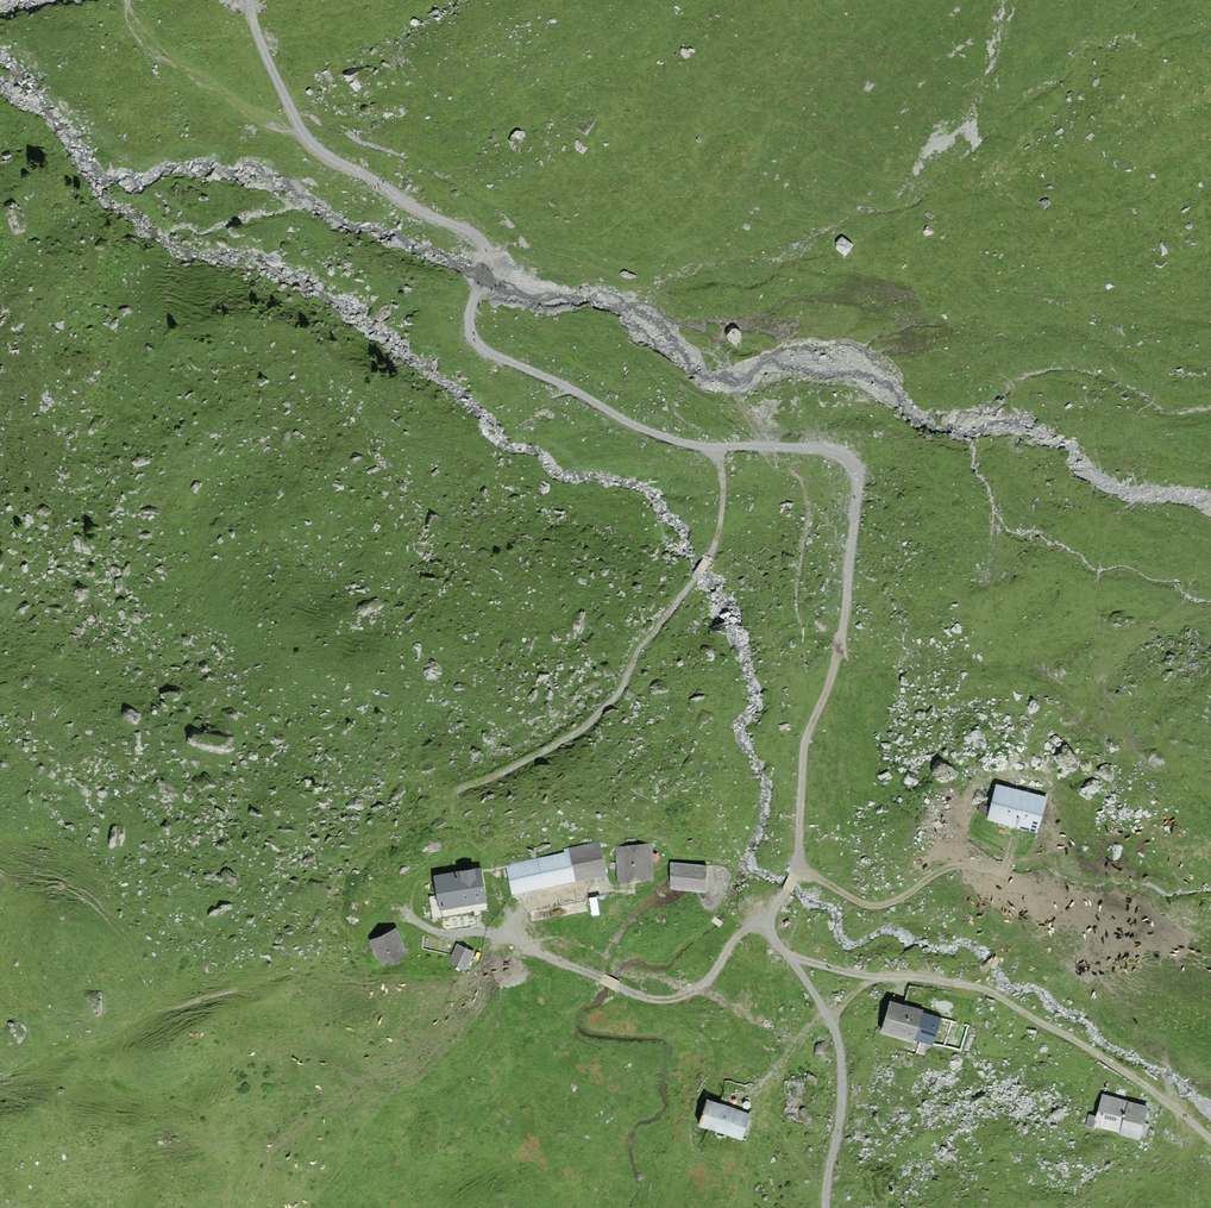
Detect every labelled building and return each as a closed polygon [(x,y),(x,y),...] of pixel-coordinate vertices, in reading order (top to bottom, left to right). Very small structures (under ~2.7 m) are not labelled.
[(997,786),(988,821),(1039,833),(1048,798),(997,786)] [(605,876),(598,843),(563,851),(564,854),(506,867),(507,872),(503,873),(505,885),(510,884),(512,895),(605,876)] [(615,848),(617,881),(652,879),(650,846),(615,848)] [(705,892),(706,867),(671,865),(670,890),(705,892)] [(435,876),(441,909),(488,901),(482,868),(435,876)] [(369,941),(380,966),(406,954),(395,929),(369,941)] [(449,964),(462,971),(472,953),(459,946),(449,964)] [(891,1004),(882,1032),(931,1046),(939,1018),(891,1004)] [(1102,1095),(1093,1128),(1139,1140),(1148,1107),(1102,1095)] [(708,1100),(699,1127),(742,1141),(751,1114),(708,1100)]
